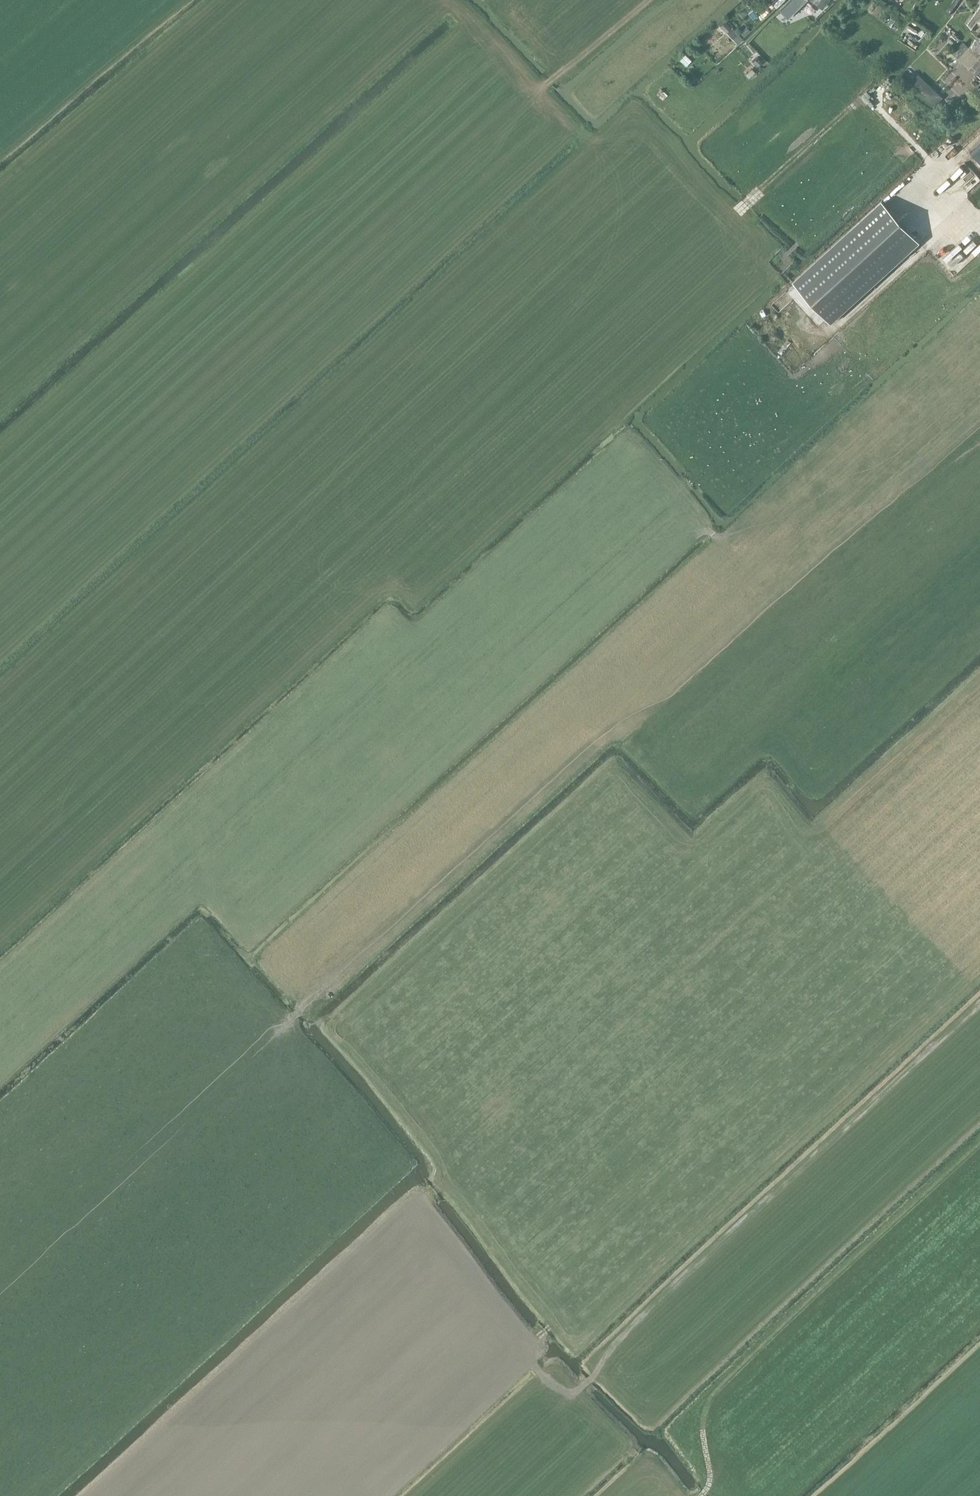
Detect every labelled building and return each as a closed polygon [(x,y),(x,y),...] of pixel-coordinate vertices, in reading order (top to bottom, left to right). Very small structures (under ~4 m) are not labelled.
[(816,5),(823,9),(829,0),(820,0),(816,5)] [(880,5),(872,0),(868,7),(876,12),(880,5)] [(975,11),(967,23),(976,30),(979,25),(979,4),(975,11)] [(752,11),(747,14),(753,22),(757,19),(752,11)] [(892,15),(886,22),(890,25),(895,18),(892,15)] [(723,22),(720,26),(738,41),(741,36),(723,22)] [(979,35),(971,46),(979,52),(979,36),(979,35)] [(979,56),(979,57),(979,58),(970,69),(977,75),(979,72),(979,56)] [(748,76),(755,71),(751,67),(745,72),(748,76)] [(661,100),(667,94),(660,87),(655,93),(661,100)] [(957,182),(968,171),(964,166),(953,177),(957,182)] [(920,242),(882,200),(793,281),(831,323),(920,242)]
